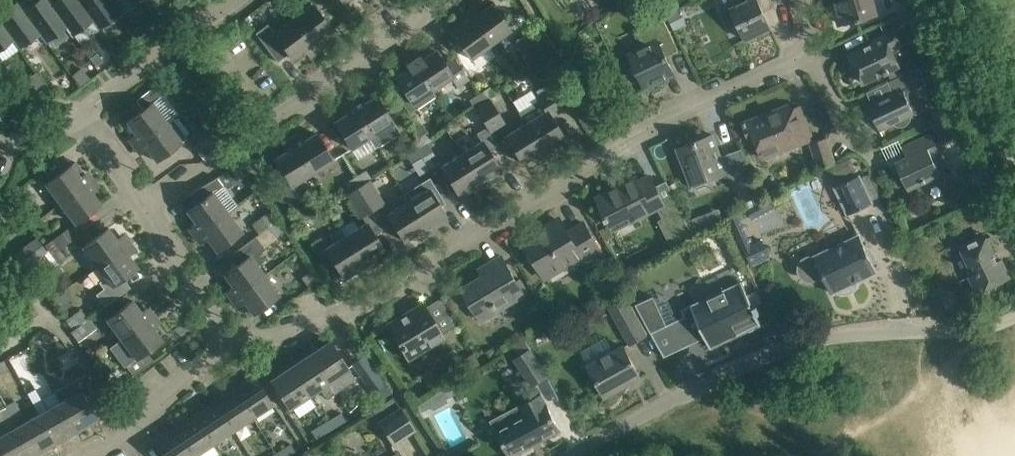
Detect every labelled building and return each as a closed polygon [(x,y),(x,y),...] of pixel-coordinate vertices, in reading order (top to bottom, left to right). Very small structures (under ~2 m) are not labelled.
[(51,3),(48,0),(37,0),(24,9),(40,34),(46,42),(66,28),(51,3)] [(51,3),(66,28),(72,36),(93,21),(79,0),(55,0),(51,3)] [(93,21),(99,30),(120,15),(109,0),(79,0),(93,21)] [(140,0),(109,0),(120,15),(140,0)] [(738,4),(730,7),(746,40),(771,28),(761,6),(772,0),(737,0),(738,4)] [(840,24),(856,19),(857,21),(861,20),(861,17),(877,13),(874,0),(833,0),(840,24)] [(40,34),(24,9),(18,1),(0,14),(0,19),(13,40),(19,49),(40,34)] [(294,18),(315,47),(322,42),(320,38),(331,30),(312,4),(294,18)] [(476,9),(468,15),(493,48),(512,34),(490,4),(479,13),(476,9)] [(931,19),(924,5),(897,17),(903,32),(931,19)] [(667,15),(667,16),(674,29),(685,24),(678,9),(667,15)] [(473,63),(493,48),(468,15),(448,29),(473,63)] [(307,54),(315,47),(294,18),(274,33),(267,24),(255,33),(277,62),(288,53),(292,59),(304,50),(307,54)] [(663,18),(636,31),(643,47),(629,54),(645,88),(674,74),(663,50),(676,44),(663,18)] [(13,40),(0,19),(0,50),(13,40)] [(139,39),(157,26),(152,19),(134,31),(139,39)] [(875,42),(849,54),(863,83),(884,73),(885,74),(890,72),(889,71),(899,66),(891,49),(902,44),(895,30),(874,40),(875,42)] [(547,66),(537,44),(532,33),(515,40),(531,74),(547,66)] [(445,65),(432,46),(412,59),(434,95),(455,81),(457,84),(467,77),(455,59),(445,65)] [(111,50),(104,54),(108,61),(115,57),(111,50)] [(394,77),(404,92),(397,96),(408,113),(435,96),(434,95),(412,59),(404,65),(406,69),(394,77)] [(925,80),(919,67),(888,81),(893,92),(868,104),(880,130),(894,124),(898,126),(903,126),(907,124),(910,121),(911,116),(923,110),(912,86),(925,80)] [(81,68),(71,76),(80,87),(90,79),(81,68)] [(182,80),(175,70),(136,99),(143,109),(126,121),(135,133),(131,136),(137,144),(167,122),(152,102),(182,80)] [(22,83),(14,88),(22,99),(29,94),(22,83)] [(545,154),(553,149),(566,142),(550,117),(564,109),(553,85),(535,96),(537,100),(518,111),(545,154)] [(479,94),(484,101),(493,95),(490,87),(479,94)] [(474,108),(474,107),(484,101),(479,94),(469,100),(474,108)] [(352,104),(372,136),(378,146),(399,133),(375,95),(363,103),(361,99),(352,104)] [(505,123),(490,98),(474,108),(486,127),(489,132),(505,123)] [(372,136),(352,104),(331,117),(351,149),(372,136)] [(745,127),(751,141),(756,139),(763,158),(812,139),(799,107),(790,111),(788,105),(742,123),(744,127),(745,127)] [(518,112),(525,123),(504,135),(521,163),(534,155),(536,159),(545,154),(518,111),(518,112)] [(947,139),(965,130),(958,114),(939,123),(947,139)] [(175,116),(167,122),(137,144),(143,152),(147,149),(155,161),(187,137),(197,150),(220,133),(210,119),(189,135),(175,116)] [(489,132),(486,127),(477,132),(482,140),(461,153),(481,185),(501,172),(488,150),(497,145),(489,132)] [(428,132),(417,138),(422,146),(427,143),(432,140),(428,132)] [(300,136),(292,142),(312,173),(332,160),(315,133),(303,141),(300,136)] [(895,162),(908,190),(941,174),(928,148),(936,144),(931,133),(902,147),(907,157),(895,162)] [(713,134),(677,148),(691,184),(716,174),(736,181),(731,168),(745,162),(740,148),(721,156),(713,134)] [(411,152),(417,149),(422,146),(417,138),(407,145),(411,152)] [(819,168),(834,163),(827,139),(812,144),(819,168)] [(312,173),(292,142),(284,147),(286,151),(274,159),(278,165),(268,171),(273,179),(287,202),(298,195),(292,185),(312,173)] [(422,146),(417,149),(421,156),(432,150),(427,143),(422,146)] [(411,163),(421,156),(417,149),(411,152),(407,155),(411,163)] [(460,198),(481,185),(461,153),(440,166),(460,198)] [(840,176),(855,169),(850,158),(835,165),(840,176)] [(745,162),(731,168),(736,181),(744,201),(759,195),(747,161),(745,162)] [(60,203),(89,181),(75,162),(45,183),(60,203)] [(239,165),(231,169),(237,180),(244,175),(239,165)] [(366,171),(356,177),(361,184),(371,178),(366,171)] [(622,184),(597,197),(607,216),(604,218),(606,222),(609,220),(611,224),(629,215),(632,220),(657,207),(664,204),(668,213),(679,207),(667,182),(656,188),(650,175),(638,182),(636,177),(622,184)] [(859,176),(835,187),(848,214),(872,203),(859,176)] [(191,226),(197,233),(227,211),(213,193),(223,186),(216,177),(198,188),(189,194),(196,204),(186,211),(195,223),(191,226)] [(346,193),(357,187),(361,184),(356,177),(345,183),(350,191),(346,193)] [(371,178),(361,184),(357,187),(371,211),(383,203),(369,180),(371,179),(371,178)] [(430,178),(403,194),(407,201),(427,232),(430,237),(438,232),(435,227),(448,219),(445,215),(439,206),(445,203),(430,178)] [(89,181),(60,203),(74,223),(100,203),(92,192),(95,189),(89,181)] [(357,187),(346,193),(347,194),(345,195),(360,218),(371,211),(357,187)] [(25,198),(18,188),(11,194),(18,203),(25,198)] [(771,200),(753,209),(757,218),(775,209),(771,200)] [(388,213),(387,214),(393,224),(404,241),(416,234),(419,238),(422,243),(430,237),(427,232),(407,201),(388,213)] [(679,207),(668,213),(682,240),(693,235),(679,207)] [(299,222),(309,216),(304,208),(294,214),(299,222)] [(241,231),(227,211),(197,233),(203,241),(207,239),(216,250),(241,231)] [(275,221),(268,211),(261,216),(268,226),(275,221)] [(707,225),(703,214),(688,220),(692,231),(707,225)] [(314,224),(309,216),(299,222),(303,230),(314,224)] [(740,216),(731,219),(744,249),(753,245),(740,216)] [(282,231),(275,221),(268,226),(275,236),(282,231)] [(525,242),(535,259),(546,277),(576,259),(578,264),(600,251),(583,222),(567,231),(561,221),(525,242)] [(345,235),(365,266),(385,254),(366,222),(345,235)] [(52,254),(59,249),(78,235),(71,225),(45,244),(52,254)] [(609,226),(600,230),(606,240),(614,236),(609,226)] [(309,243),(324,266),(332,261),(344,279),(365,266),(345,235),(340,227),(328,235),(333,243),(326,247),(320,237),(309,243)] [(97,266),(126,244),(121,236),(117,239),(108,228),(82,247),(97,266)] [(977,293),(981,291),(983,295),(997,288),(995,284),(1010,277),(1002,260),(998,262),(984,234),(959,246),(973,274),(969,276),(977,293)] [(859,235),(814,256),(808,257),(803,259),(799,264),(799,271),(801,276),(806,280),(813,280),(818,278),(822,273),(831,293),(836,290),(843,292),(849,291),(854,287),(856,281),(876,271),(859,235)] [(228,289),(234,297),(264,275),(249,255),(259,248),(252,238),(229,255),(237,265),(224,274),(232,286),(228,289)] [(24,267),(41,254),(46,251),(36,239),(15,254),(24,267)] [(763,240),(753,245),(744,249),(751,263),(769,255),(763,240)] [(132,252),(126,244),(97,266),(105,277),(99,282),(103,288),(95,294),(104,306),(130,287),(123,277),(137,267),(128,255),(132,252)] [(66,258),(59,249),(52,254),(59,264),(66,258)] [(463,288),(473,305),(481,320),(498,310),(495,306),(506,300),(509,303),(525,294),(502,256),(486,265),(490,272),(463,288)] [(316,282),(308,272),(301,278),(308,287),(316,282)] [(278,294),(264,275),(234,297),(249,316),(278,294)] [(711,348),(722,343),(761,324),(757,314),(760,312),(757,305),(762,303),(756,290),(747,295),(741,281),(690,304),(690,305),(681,309),(696,341),(706,337),(711,348)] [(445,301),(443,301),(448,309),(450,309),(454,310),(456,309),(458,308),(460,302),(455,294),(445,301)] [(121,339),(151,317),(145,309),(141,312),(132,300),(106,319),(121,339)] [(611,309),(630,343),(646,335),(627,300),(611,309)] [(408,359),(442,338),(422,304),(387,324),(408,359)] [(73,314),(80,324),(87,319),(80,309),(73,314)] [(133,375),(153,360),(146,351),(161,339),(153,328),(156,325),(151,317),(121,339),(135,358),(125,365),(133,375)] [(87,334),(80,324),(70,331),(78,341),(87,334)] [(679,350),(673,338),(667,324),(652,331),(665,356),(679,350)] [(355,378),(349,368),(330,340),(310,354),(335,391),(355,378)] [(641,377),(631,360),(623,346),(588,365),(606,397),(641,377)] [(514,359),(532,386),(548,376),(530,349),(514,359)] [(335,391),(310,354),(289,367),(308,395),(318,389),(324,398),(335,391)] [(383,383),(364,355),(351,364),(371,392),(383,383)] [(465,371),(478,363),(473,355),(460,362),(465,371)] [(87,378),(77,364),(70,369),(80,383),(87,378)] [(308,395),(289,367),(269,380),(288,409),(308,395)] [(114,390),(121,384),(114,374),(107,380),(109,384),(114,390)] [(272,403),(254,375),(234,388),(252,417),(272,403)] [(441,389),(446,398),(451,395),(446,386),(441,389)] [(232,430),(252,417),(234,388),(213,402),(232,430)] [(27,393),(35,409),(43,404),(35,389),(27,393)] [(60,402),(76,432),(97,420),(81,390),(60,402)] [(496,430),(510,455),(511,455),(560,430),(541,395),(520,406),(525,415),(496,430)] [(426,398),(417,403),(421,411),(430,406),(426,398)] [(22,416),(14,400),(6,405),(14,420),(22,416)] [(55,444),(76,432),(60,402),(38,414),(55,444)] [(232,430),(213,402),(193,415),(212,444),(232,430)] [(414,430),(400,408),(380,421),(392,444),(414,430)] [(341,412),(326,422),(331,429),(346,420),(341,412)] [(17,426),(34,455),(55,444),(38,414),(25,421),(17,426)] [(212,444),(193,415),(173,428),(191,455),(193,455),(212,444)] [(316,439),(331,429),(326,422),(311,431),(316,439)] [(17,426),(0,435),(0,444),(7,455),(33,455),(34,455),(17,426)] [(173,428),(153,442),(162,455),(191,455),(173,428)] [(276,452),(278,455),(287,455),(295,451),(290,443),(276,452)]
